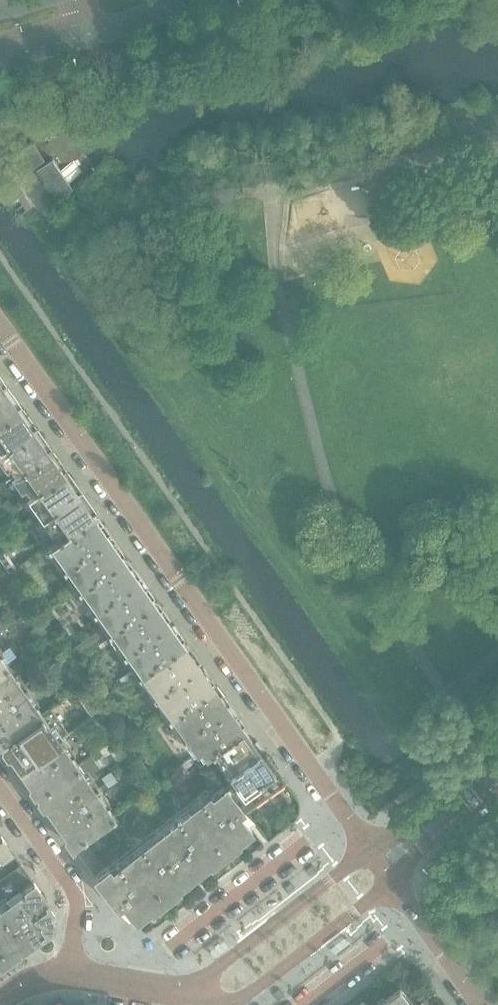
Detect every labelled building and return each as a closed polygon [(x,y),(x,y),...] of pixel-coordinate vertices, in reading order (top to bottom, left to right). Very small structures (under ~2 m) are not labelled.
[(26,170),(44,157),(34,143),(15,156),(26,170)] [(59,195),(72,186),(53,158),(40,168),(59,195)] [(17,409),(16,407),(14,408),(10,402),(12,401),(13,396),(8,388),(2,388),(2,387),(0,388),(0,424),(8,418),(7,416),(17,409)] [(32,430),(31,428),(29,429),(25,424),(27,422),(28,417),(23,410),(17,409),(7,416),(8,418),(0,424),(0,453),(13,443),(16,445),(23,440),(22,437),(32,430)] [(47,451),(46,449),(44,451),(40,445),(42,444),(43,438),(38,431),(32,430),(22,437),(23,440),(16,445),(13,443),(0,453),(0,461),(11,477),(27,465),(30,466),(38,461),(37,458),(47,451)] [(52,479),(62,472),(61,471),(59,472),(55,466),(57,465),(58,459),(53,452),(47,451),(37,458),(38,461),(30,466),(27,465),(11,477),(26,498),(43,486),(45,488),(52,482),(52,479)] [(67,501),(77,494),(76,492),(74,493),(70,488),(72,486),(73,481),(68,473),(62,472),(52,479),(52,482),(45,488),(43,486),(26,498),(41,519),(57,507),(60,509),(68,503),(67,501)] [(82,521),(92,515),(91,513),(89,514),(85,508),(87,507),(88,502),(83,495),(77,494),(67,501),(68,503),(60,509),(57,507),(41,519),(55,539),(72,528),(75,529),(83,524),(82,521)] [(0,504),(0,513),(1,514),(13,506),(8,499),(0,504)] [(114,552),(117,550),(106,534),(103,537),(99,531),(105,527),(97,516),(92,515),(82,521),(83,524),(75,529),(72,528),(55,539),(48,545),(78,586),(118,558),(114,552)] [(25,530),(35,524),(31,519),(22,525),(25,530)] [(147,592),(136,577),(133,579),(129,573),(135,569),(127,558),(122,557),(121,556),(118,558),(78,586),(107,628),(148,600),(144,594),(147,592)] [(17,568),(8,557),(1,561),(9,573),(17,568)] [(177,635),(166,620),(163,622),(159,616),(165,612),(157,601),(152,600),(151,598),(148,600),(107,628),(138,671),(178,643),(174,637),(177,635)] [(41,622),(29,630),(36,639),(47,631),(41,622)] [(69,657),(103,632),(100,627),(65,651),(69,657)] [(207,677),(196,662),(193,664),(189,658),(195,654),(187,643),(182,642),(181,641),(178,643),(138,671),(168,713),(208,685),(204,679),(207,677)] [(0,649),(0,668),(9,661),(0,649)] [(32,694),(27,686),(9,661),(0,668),(0,740),(1,740),(2,741),(44,711),(32,694)] [(41,676),(35,670),(26,676),(31,683),(39,677),(41,676)] [(125,681),(133,675),(130,670),(121,677),(124,681),(125,681)] [(237,720),(226,705),(223,707),(219,701),(225,697),(217,686),(212,685),(211,683),(208,685),(168,713),(173,722),(191,749),(194,747),(200,755),(200,754),(210,747),(238,728),(234,722),(237,720)] [(94,698),(84,705),(90,714),(100,707),(94,698)] [(80,762),(63,737),(44,711),(2,741),(2,742),(2,745),(1,746),(6,752),(9,752),(20,767),(30,781),(29,784),(33,791),(34,791),(37,791),(37,792),(80,762)] [(154,723),(163,717),(160,713),(151,719),(154,723)] [(226,770),(258,747),(254,743),(253,744),(241,726),(238,728),(210,747),(200,754),(217,776),(226,770)] [(282,777),(266,754),(263,755),(258,747),(226,770),(231,777),(223,783),(241,806),(266,788),(273,790),(280,785),(280,778),(282,777)] [(182,767),(191,761),(188,757),(179,763),(182,767)] [(116,812),(98,787),(80,762),(37,792),(38,793),(37,796),(41,802),(42,802),(45,802),(65,832),(64,835),(71,844),(81,836),(116,812)] [(103,783),(113,776),(110,772),(100,779),(103,783)] [(106,787),(116,780),(113,776),(103,783),(106,787)] [(253,821),(241,806),(223,783),(213,791),(210,788),(188,805),(224,851),(237,840),(234,836),(253,821)] [(153,808),(142,794),(135,798),(147,812),(153,808)] [(224,851),(188,805),(174,816),(138,846),(131,852),(163,897),(177,887),(174,882),(206,857),(210,862),(224,851)] [(88,846),(100,836),(95,829),(82,838),(88,846)] [(8,846),(0,835),(0,852),(8,846)] [(163,897),(131,852),(108,869),(105,865),(103,866),(88,846),(82,838),(81,836),(71,844),(94,874),(93,875),(127,918),(146,904),(150,908),(163,897)] [(15,855),(8,846),(0,852),(0,866),(15,855)] [(52,908),(32,880),(3,901),(0,903),(0,947),(6,955),(50,924),(52,908)] [(345,937),(331,946),(335,953),(349,943),(345,937)] [(225,939),(210,949),(214,955),(228,945),(225,939)] [(401,986),(380,1003),(381,1004),(416,1004),(401,986)]
